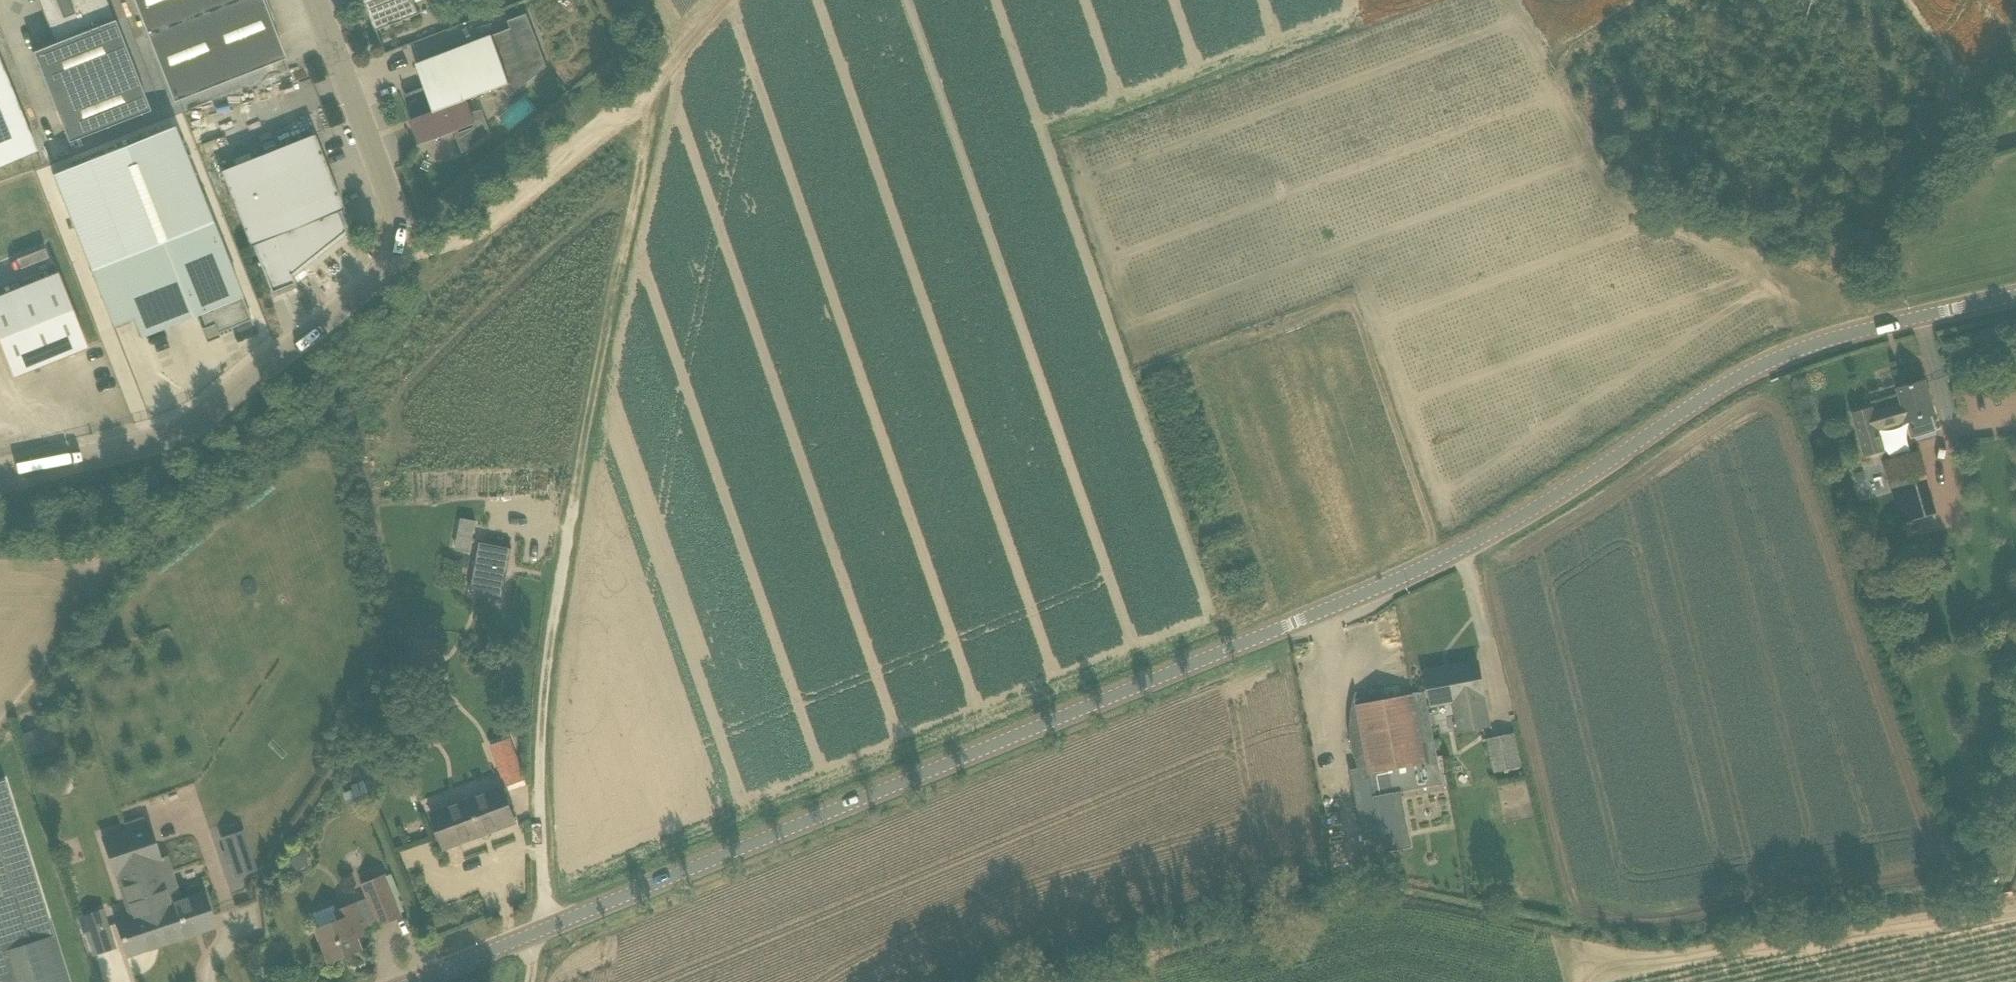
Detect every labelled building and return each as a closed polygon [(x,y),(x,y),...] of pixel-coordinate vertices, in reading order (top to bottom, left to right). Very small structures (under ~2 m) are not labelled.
[(55,43),(33,52),(68,143),(150,111),(107,0),(38,0),(55,43)] [(172,102),(285,58),(272,25),(275,24),(266,0),(133,0),(172,102)] [(367,5),(376,31),(420,14),(415,0),(365,0),(367,5)] [(425,87),(407,94),(406,95),(415,119),(411,120),(420,144),(476,123),(467,100),(502,87),(510,97),(547,67),(527,14),(508,21),(511,29),(417,65),(425,87)] [(37,152),(0,61),(0,167),(37,152)] [(238,287),(212,222),(175,126),(52,175),(91,270),(113,327),(134,319),(141,338),(200,314),(206,330),(207,329),(208,333),(212,335),(216,334),(251,320),(238,287)] [(344,210),(314,135),(221,171),(250,246),(253,245),(271,293),(294,284),(290,274),(345,231),(337,212),(344,210)] [(87,347),(58,273),(0,296),(0,345),(13,377),(87,347)] [(1886,450),(1881,429),(1904,422),(1904,423),(1933,414),(1924,381),(1899,389),(1903,403),(1875,412),(1872,408),(1852,413),(1865,457),(1886,450)] [(1920,451),(1883,462),(1894,499),(1931,489),(1920,451)] [(475,522),(461,519),(456,550),(470,553),(475,522)] [(505,561),(508,544),(479,539),(470,588),(485,591),(487,582),(501,585),(504,568),(502,568),(503,560),(505,561)] [(1485,695),(1478,662),(1426,672),(1432,705),(1455,701),(1461,731),(1489,726),(1483,696),(1485,695)] [(1408,832),(1401,792),(1443,784),(1425,692),(1371,702),(1370,699),(1371,699),(1371,697),(1356,699),(1357,692),(1356,692),(1354,700),(1352,707),(1351,715),(1350,722),(1350,729),(1351,735),(1351,743),(1353,751),(1356,760),(1358,767),(1360,772),(1352,774),(1351,769),(1350,769),(1363,840),(1408,832)] [(1494,772),(1519,767),(1523,766),(1515,732),(1487,738),(1494,772)] [(514,752),(509,739),(491,746),(495,759),(514,752)] [(516,822),(503,788),(432,814),(445,848),(516,822)] [(17,814),(0,819),(0,981),(69,981),(17,814)] [(149,827),(125,835),(135,864),(136,864),(162,943),(214,926),(204,894),(169,906),(154,860),(159,859),(149,827)] [(242,830),(223,836),(236,874),(255,868),(242,830)] [(136,864),(135,864),(125,835),(103,842),(114,873),(119,871),(135,917),(116,923),(126,955),(162,943),(136,864)] [(363,883),(380,925),(401,916),(383,875),(363,883)] [(366,935),(354,905),(337,912),(334,905),(312,914),(332,962),(361,950),(357,939),(366,935)] [(107,926),(102,909),(77,918),(82,934),(107,926)]
